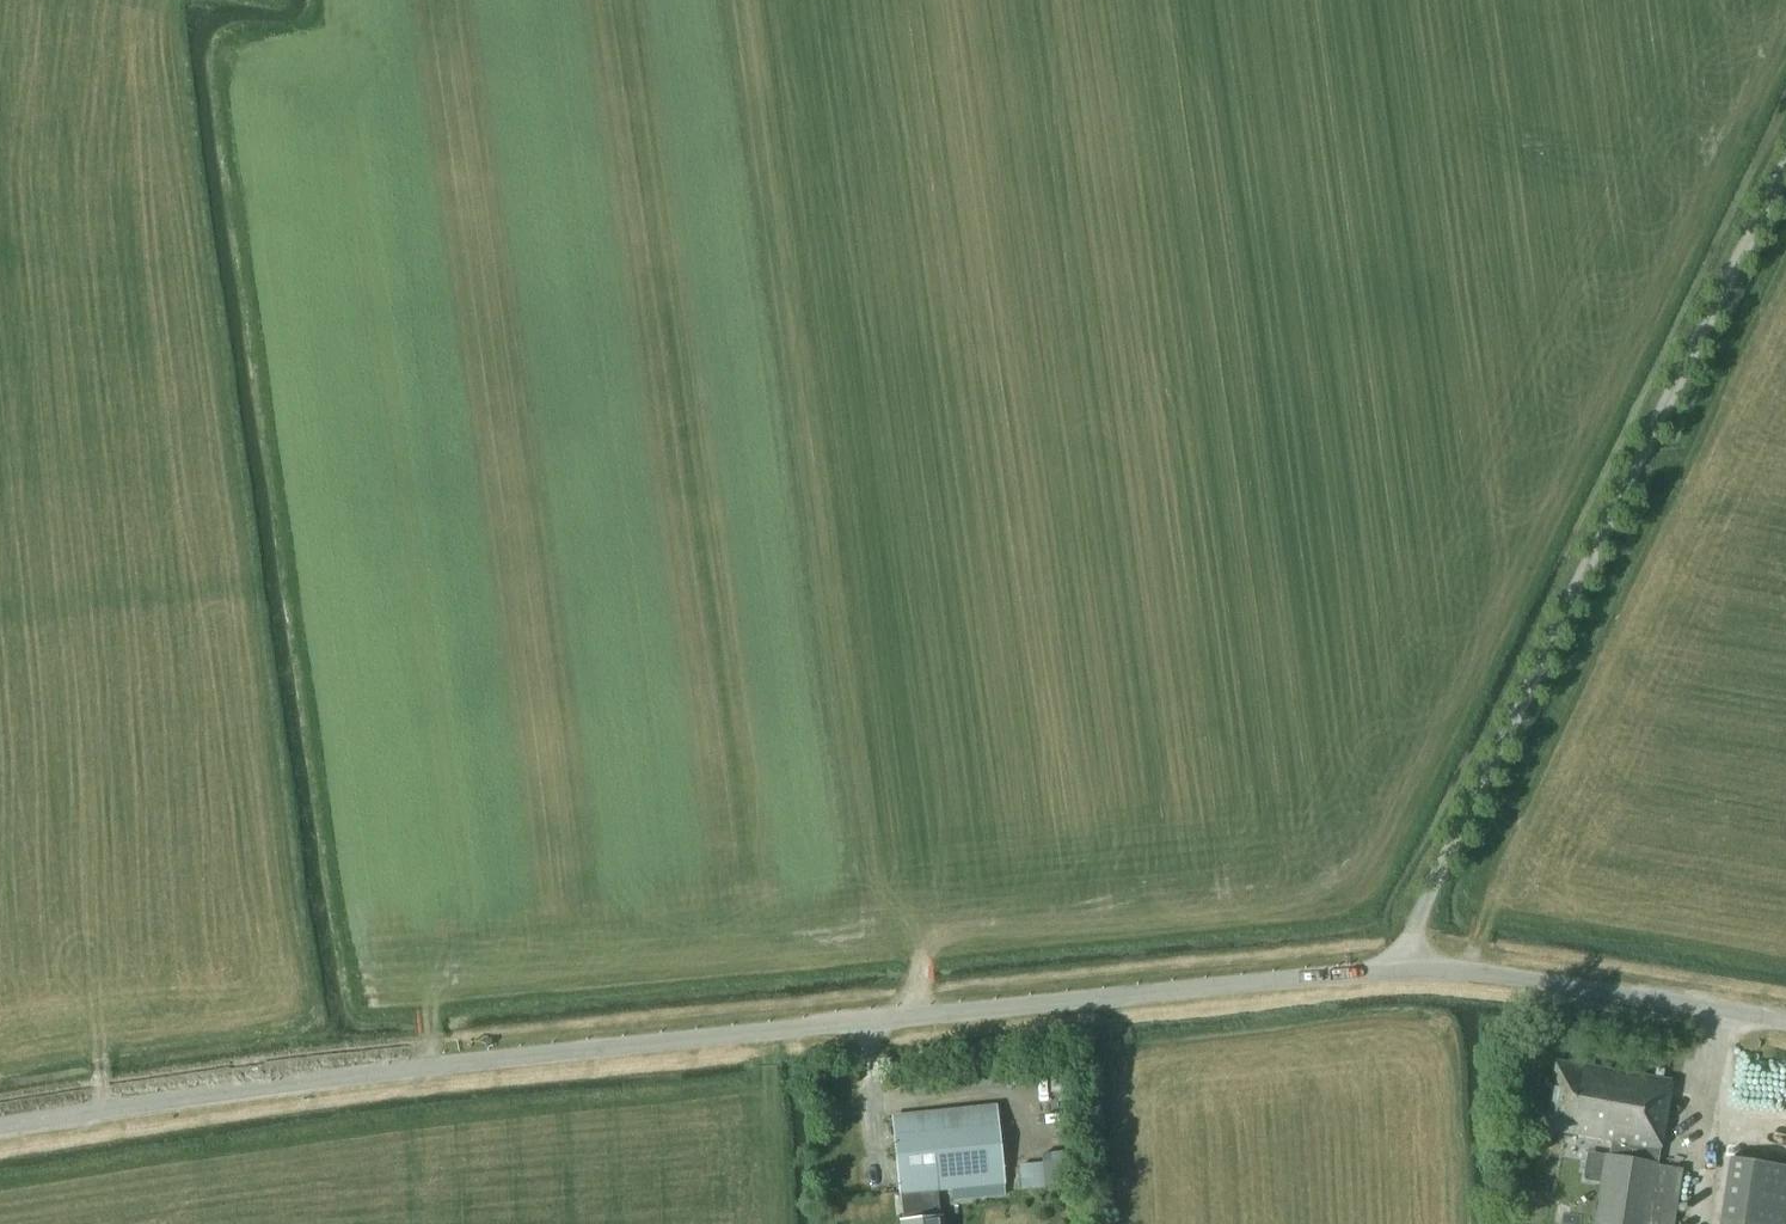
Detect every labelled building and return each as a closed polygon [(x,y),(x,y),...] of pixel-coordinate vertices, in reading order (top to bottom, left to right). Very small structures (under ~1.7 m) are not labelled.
[(1683,1169),(1658,1165),(1671,1080),(1556,1061),(1545,1130),(1611,1141),(1609,1154),(1606,1154),(1595,1223),(1674,1223),(1683,1169)] [(1035,1074),(1035,1093),(1063,1092),(1063,1074),(1035,1074)] [(1003,1182),(996,1108),(893,1119),(901,1193),(908,1192),(911,1221),(904,1221),(904,1223),(941,1223),(937,1189),(1003,1182)] [(1601,1183),(1606,1155),(1589,1152),(1584,1180),(1601,1183)] [(1075,1189),(1074,1153),(1046,1154),(1046,1164),(1023,1164),(1024,1190),(1075,1189)] [(1730,1158),(1720,1223),(1785,1223),(1785,1215),(1785,1166),(1730,1158)]
